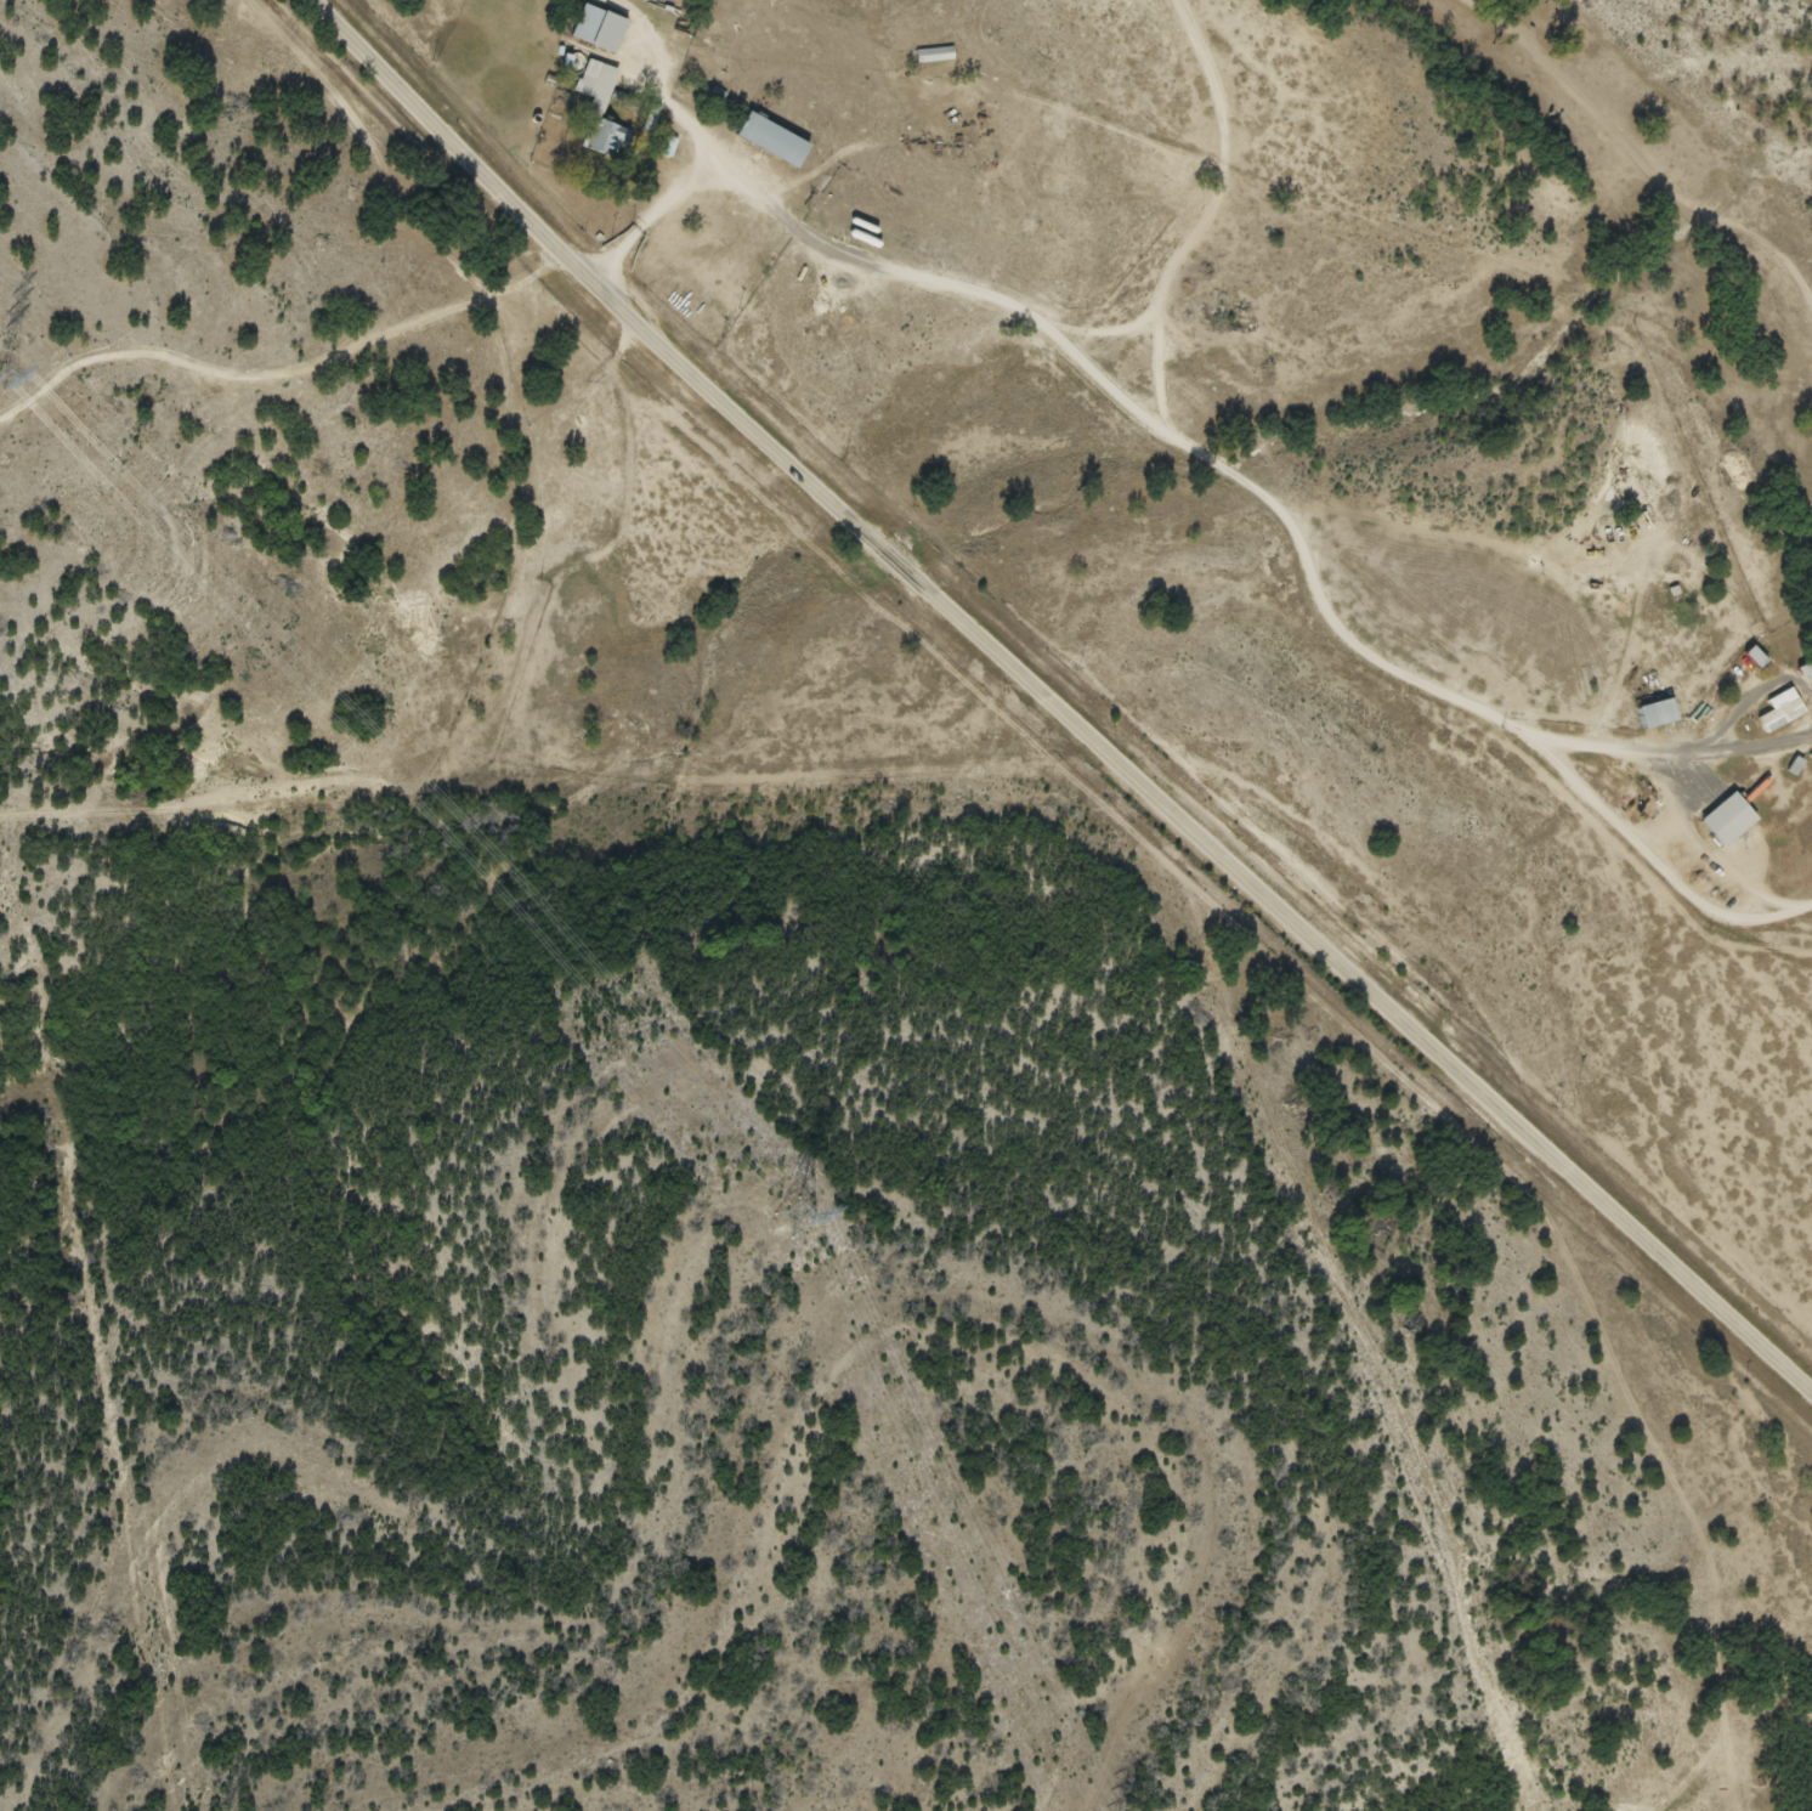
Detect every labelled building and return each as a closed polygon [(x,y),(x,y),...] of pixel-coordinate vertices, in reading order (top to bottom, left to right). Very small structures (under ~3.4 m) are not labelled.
[(571,37),(614,54),(628,21),(585,3),(571,37)] [(917,48),(917,61),(953,61),(953,48),(917,48)] [(619,68),(588,59),(577,93),(593,98),(588,113),(597,115),(586,149),(601,154),(603,149),(622,155),(630,130),(602,121),(619,68)] [(735,136),(796,169),(809,145),(748,111),(735,136)] [(1805,686),(1811,684),(1811,662),(1799,667),(1805,686)] [(1759,718),(1767,734),(1806,712),(1797,696),(1759,718)] [(1670,698),(1637,707),(1643,729),(1676,720),(1670,698)] [(1723,848),(1758,820),(1735,791),(1700,819),(1723,848)]
